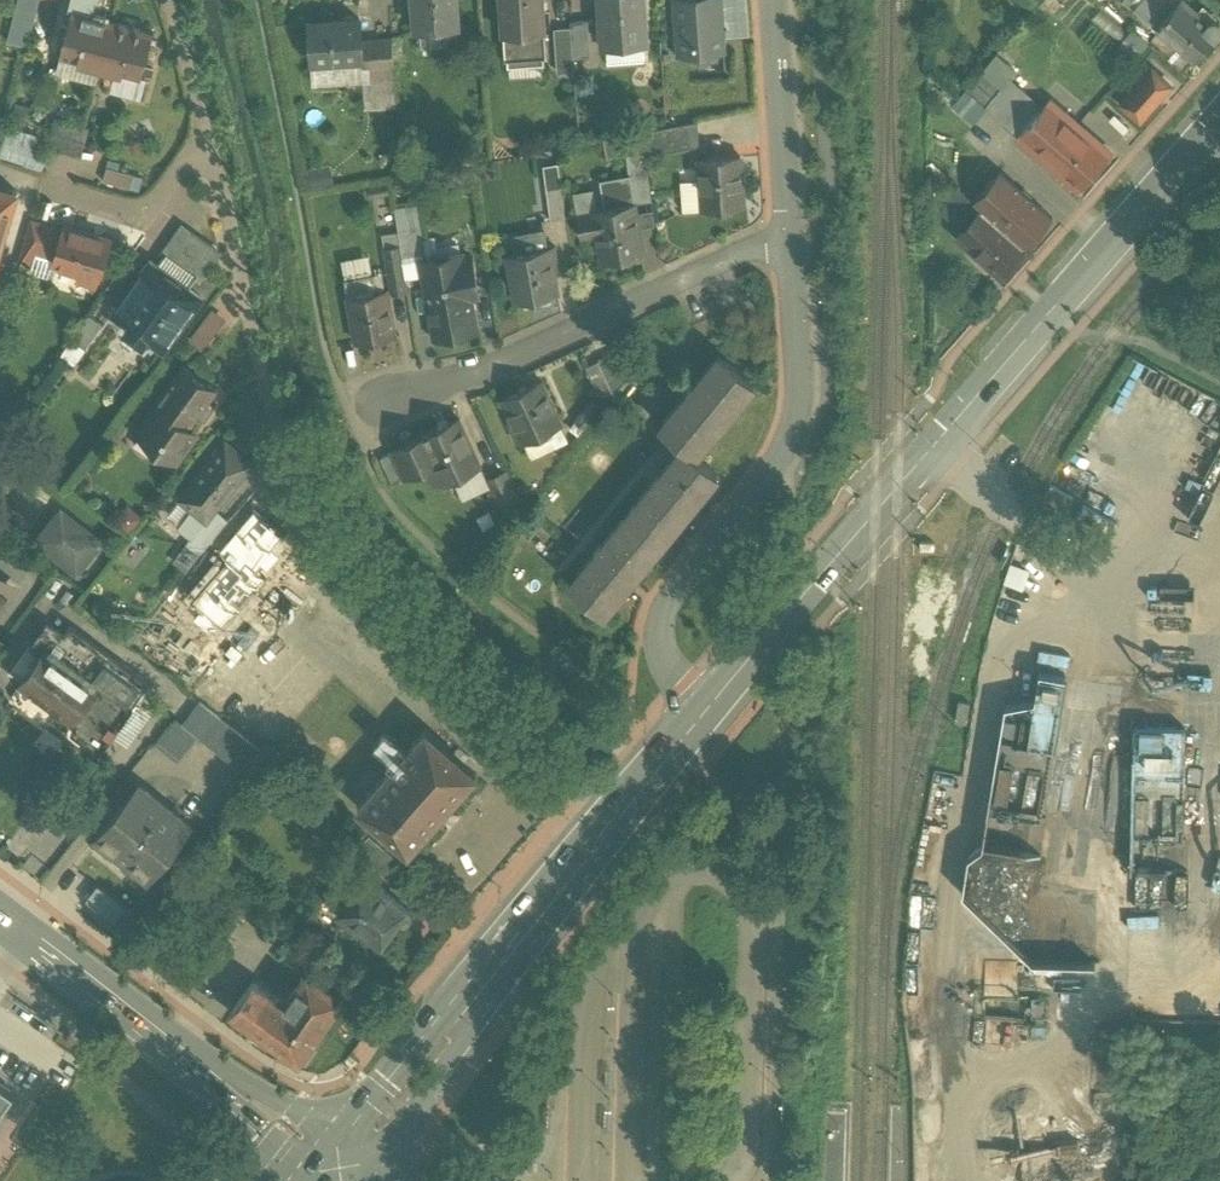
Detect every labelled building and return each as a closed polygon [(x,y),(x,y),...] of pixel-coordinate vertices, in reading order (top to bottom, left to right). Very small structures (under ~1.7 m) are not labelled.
[(413,11),(414,11),(416,30),(459,27),(457,0),(412,0),(413,11)] [(504,35),(545,32),(543,0),(502,0),(504,35)] [(604,46),(647,43),(644,0),(600,0),(604,46)] [(677,56),(679,56),(679,55),(697,53),(697,55),(727,53),(723,4),(695,6),(694,0),(673,0),(677,56)] [(1035,11),(1044,0),(1022,0),(1035,11)] [(1185,0),(1143,0),(1135,10),(1195,62),(1219,34),(1219,22),(1218,21),(1216,20),(1213,19),(1210,20),(1208,21),(1185,0)] [(113,23),(72,12),(60,57),(101,67),(113,23)] [(32,20),(15,16),(8,42),(25,46),(32,20)] [(360,19),(312,22),(314,61),(362,57),(360,19)] [(588,20),(571,22),(571,28),(573,59),(591,58),(588,20)] [(154,33),(113,23),(101,67),(141,78),(154,33)] [(571,28),(555,30),(558,72),(574,71),(573,59),(571,28)] [(545,32),(504,35),(506,61),(547,58),(545,32)] [(393,39),(368,41),(370,69),(395,67),(393,39)] [(1004,89),(983,70),(965,91),(986,110),(1004,89)] [(1153,70),(1123,104),(1140,119),(1171,85),(1153,70)] [(1110,153),(1052,102),(1019,139),(1078,190),(1110,153)] [(57,121),(49,149),(65,153),(73,125),(57,121)] [(698,122),(641,133),(643,151),(646,150),(699,140),(700,159),(701,159),(698,122)] [(89,130),(73,125),(65,153),(81,158),(89,130)] [(641,132),(624,135),(629,175),(630,175),(636,203),(653,201),(646,150),(643,151),(641,133),(641,132)] [(701,159),(700,159),(704,210),(746,206),(744,185),(743,186),(741,156),(701,159)] [(559,164),(544,167),(551,220),(567,218),(559,164)] [(109,168),(105,179),(132,187),(135,176),(109,168)] [(1052,219),(1000,173),(975,202),(983,210),(984,209),(1028,248),(1052,219)] [(629,175),(601,181),(606,209),(636,203),(630,175),(629,175)] [(18,192),(0,186),(0,251),(18,192)] [(606,209),(594,211),(595,213),(578,215),(582,238),(599,235),(604,262),(645,254),(636,203),(606,209)] [(1028,248),(984,209),(983,210),(959,239),(1002,277),(1028,248)] [(112,241),(64,226),(63,231),(33,222),(20,264),(33,268),(33,267),(50,272),(53,264),(80,272),(77,281),(97,286),(99,278),(101,279),(112,241)] [(183,227),(164,254),(166,255),(158,267),(189,289),(198,277),(201,280),(219,254),(183,227)] [(425,228),(399,233),(401,246),(407,279),(424,276),(422,261),(430,259),(425,228)] [(401,246),(386,248),(392,290),(393,290),(394,295),(409,292),(407,279),(401,246)] [(556,246),(509,255),(517,301),(557,294),(554,273),(561,272),(556,246)] [(430,259),(422,261),(424,276),(426,287),(468,280),(471,298),(480,296),(472,255),(464,257),(463,253),(430,259)] [(158,267),(150,262),(113,313),(130,325),(126,331),(144,344),(148,338),(165,350),(202,299),(189,289),(158,267)] [(373,276),(347,281),(350,297),(376,292),(373,276)] [(468,280),(426,287),(436,337),(477,329),(471,298),(468,280)] [(350,297),(349,298),(350,304),(349,304),(349,305),(352,317),(351,317),(351,318),(352,318),(357,342),(396,335),(388,290),(376,292),(350,297)] [(89,318),(72,340),(86,350),(103,327),(89,316),(88,317),(89,318)] [(617,353),(599,361),(600,363),(613,391),(615,395),(628,379),(617,353)] [(720,354),(661,426),(683,445),(696,456),(755,383),(720,354)] [(613,391),(600,363),(587,369),(600,397),(613,391)] [(218,389),(184,364),(155,404),(159,407),(146,425),(163,438),(157,446),(177,460),(197,433),(190,428),(218,389)] [(541,381),(503,399),(514,422),(511,423),(519,441),(522,439),(524,442),(540,435),(561,425),(541,381)] [(460,419),(422,436),(423,437),(394,450),(395,452),(407,478),(429,468),(436,483),(443,480),(444,482),(481,465),(460,419)] [(561,425),(540,435),(547,449),(568,439),(561,425)] [(227,443),(181,499),(194,510),(207,520),(207,521),(216,510),(221,503),(223,504),(240,483),(239,482),(253,464),(245,458),(246,457),(235,448),(234,449),(227,443)] [(624,518),(660,546),(719,473),(696,456),(683,445),(624,518)] [(395,452),(381,458),(393,484),(407,478),(395,452)] [(1206,475),(1219,485),(1219,456),(1206,475)] [(506,471),(488,480),(503,512),(521,504),(506,471)] [(246,500),(228,520),(238,529),(256,509),(246,500)] [(238,529),(220,551),(240,568),(248,560),(257,568),(286,534),(256,509),(238,529)] [(194,510),(179,528),(189,536),(188,538),(190,540),(207,520),(194,510)] [(216,510),(207,521),(207,520),(190,540),(187,544),(200,555),(210,542),(227,520),(216,510)] [(100,543),(62,513),(39,542),(77,572),(80,568),(82,570),(93,557),(90,555),(100,543)] [(660,546),(624,518),(570,586),(605,614),(622,592),(621,592),(632,578),(633,579),(660,546)] [(227,520),(210,542),(220,551),(238,529),(228,520),(227,520)] [(0,581),(0,611),(14,591),(0,581)] [(103,683),(63,654),(73,640),(72,639),(48,622),(31,646),(41,653),(19,683),(74,723),(76,721),(103,683)] [(150,684),(77,631),(72,639),(73,640),(63,654),(103,683),(76,721),(78,723),(72,730),(101,751),(150,684)] [(1046,825),(1070,673),(1042,669),(1037,702),(1012,699),(990,843),(996,845),(1001,814),(1019,817),(1019,821),(1046,825)] [(140,699),(116,732),(132,743),(156,711),(140,699)] [(971,703),(959,701),(956,721),(967,723),(971,703)] [(265,755),(200,702),(182,724),(176,720),(159,741),(181,759),(198,737),(248,777),(265,755)] [(1139,724),(1136,905),(1166,906),(1166,872),(1188,872),(1190,725),(1139,724)] [(428,729),(359,807),(409,852),(478,775),(428,729)] [(192,826),(139,784),(97,837),(100,839),(101,837),(118,851),(117,852),(131,863),(132,862),(148,875),(147,877),(150,879),(192,826)] [(976,846),(970,900),(989,902),(985,940),(1045,947),(1053,884),(1044,883),(1048,854),(976,846)] [(364,876),(358,885),(343,874),(327,897),(342,907),(338,913),(383,945),(410,909),(364,876)] [(127,907),(98,884),(86,899),(115,922),(127,907)] [(308,976),(285,1006),(253,983),(232,1012),(264,1035),(264,1036),(300,1062),(301,1060),(307,1064),(318,1048),(313,1044),(343,1001),(308,976)] [(15,1090),(0,1081),(0,1112),(15,1090)]
